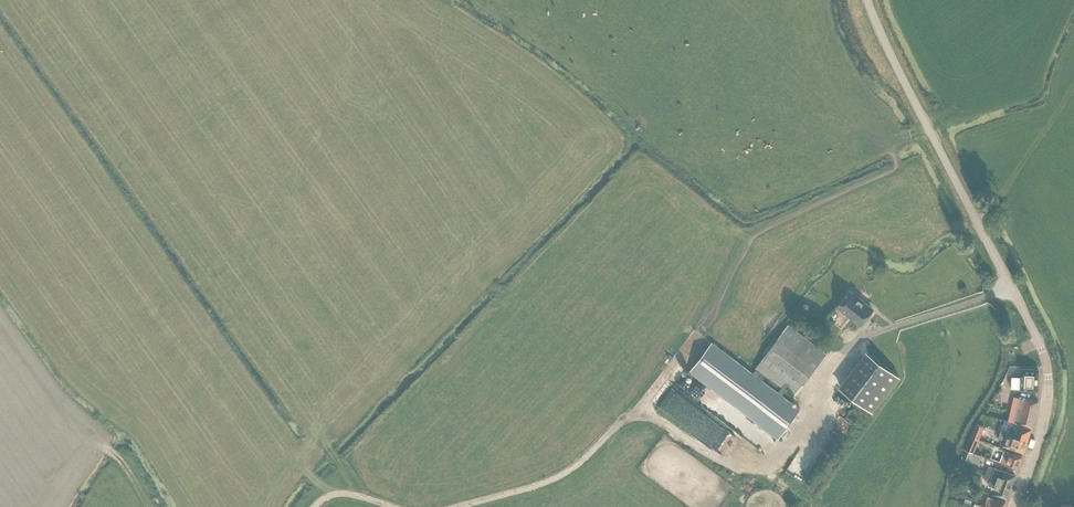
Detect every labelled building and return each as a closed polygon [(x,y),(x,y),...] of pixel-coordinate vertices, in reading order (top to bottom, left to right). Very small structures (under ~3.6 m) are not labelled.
[(849,292),(838,306),(861,325),(873,310),(849,292)] [(763,374),(767,377),(793,397),(827,354),(788,325),(756,368),(756,369),(753,373),(712,342),(690,372),(778,439),(801,409),(759,378),(763,374)] [(868,353),(839,392),(869,415),(899,376),(868,353)] [(1021,369),(1021,377),(1012,376),(1011,389),(1020,389),(1020,390),(1037,391),(1039,370),(1021,369)] [(1038,401),(1020,397),(1013,422),(1019,423),(1032,427),(1038,401)] [(1032,427),(1019,423),(1018,425),(1004,421),(1001,432),(1027,441),(1031,429),(1032,427)] [(976,424),(971,436),(980,439),(985,427),(980,425),(976,424)] [(999,438),(1005,441),(1004,446),(1024,452),(1027,441),(1001,432),(999,438)] [(980,439),(971,436),(965,450),(974,453),(980,439)] [(1018,469),(1022,457),(1004,450),(1000,462),(1018,469)] [(982,456),(974,453),(969,451),(966,459),(979,464),(982,456)] [(990,479),(988,484),(997,488),(995,494),(1007,499),(1015,475),(1004,471),(995,467),(988,465),(983,477),(990,479)] [(979,506),(1004,506),(1005,502),(990,497),(989,503),(978,500),(976,506),(978,506),(979,506)]
